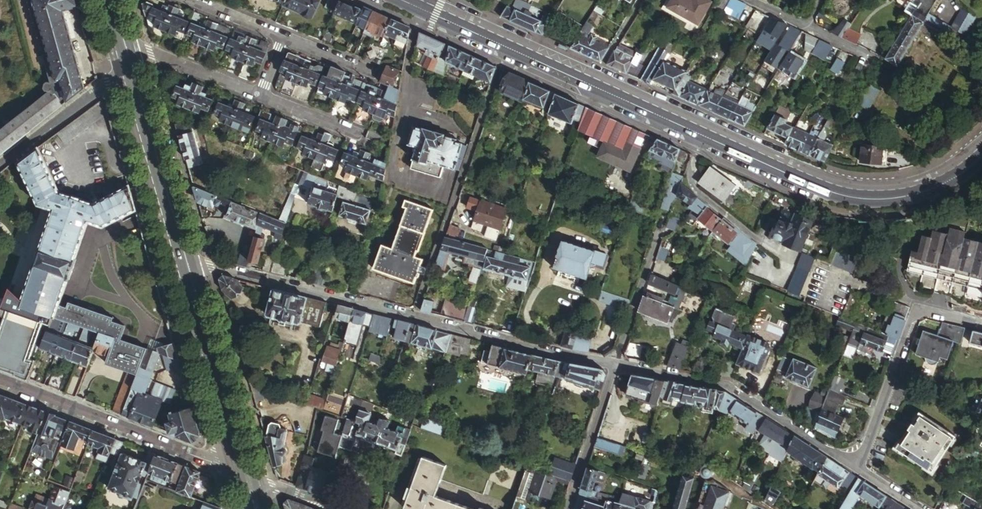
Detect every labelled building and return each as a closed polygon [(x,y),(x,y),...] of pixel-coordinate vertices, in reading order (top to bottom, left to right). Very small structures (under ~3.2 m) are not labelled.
[(93,80),(93,78),(90,76),(85,78),(84,80),(63,10),(78,6),(77,0),(28,0),(53,83),(51,81),(48,80),(46,82),(45,85),(47,88),(50,88),(35,100),(16,115),(0,128),(0,155),(93,80)] [(284,2),(283,5),(313,18),(321,1),(319,0),(286,0),(284,2)] [(340,0),(329,0),(326,7),(335,11),(339,2),(340,0)] [(498,18),(505,6),(506,5),(494,0),(492,0),(486,13),(498,18)] [(513,0),(510,8),(529,17),(530,14),(527,13),(528,9),(525,7),(526,6),(513,0)] [(704,0),(691,0),(671,0),(667,7),(697,25),(710,4),(704,0)] [(712,8),(721,14),(729,0),(716,0),(712,8)] [(740,20),(747,4),(739,0),(730,0),(724,12),(740,20)] [(910,15),(920,21),(925,14),(933,0),(919,0),(916,5),(911,13),(910,15)] [(147,1),(143,4),(146,14),(150,16),(150,18),(157,21),(155,25),(166,29),(174,6),(169,4),(169,6),(164,4),(161,11),(154,7),(152,3),(147,1)] [(904,9),(911,13),(916,5),(910,1),(904,9)] [(339,2),(335,11),(334,12),(357,23),(363,10),(354,6),(353,7),(339,2)] [(179,8),(174,6),(166,29),(167,30),(176,33),(178,29),(184,31),(188,21),(182,19),(184,14),(178,12),(179,8)] [(498,18),(541,37),(548,26),(540,22),(529,17),(510,8),(505,6),(498,18)] [(366,28),(373,11),(364,7),(363,10),(357,23),(357,24),(366,28)] [(959,9),(948,27),(960,34),(971,16),(959,9)] [(590,14),(599,18),(601,14),(593,10),(590,14)] [(378,25),(382,15),(373,11),(366,28),(363,33),(372,38),(375,32),(378,25)] [(540,22),(548,26),(553,18),(544,14),(540,22)] [(925,14),(920,21),(943,34),(948,27),(925,14)] [(386,33),(392,19),(382,15),(378,25),(375,32),(382,36),(385,35),(386,33)] [(759,19),(753,15),(746,26),(752,30),(759,19)] [(910,15),(884,58),(894,64),(916,27),(920,21),(910,15)] [(408,43),(410,27),(393,20),(392,19),(386,33),(396,37),(395,38),(408,43)] [(764,22),(759,19),(752,30),(757,33),(764,22)] [(828,33),(839,38),(846,29),(848,26),(849,24),(843,19),(833,29),(829,32),(828,33)] [(194,40),(188,55),(197,59),(198,59),(204,45),(213,22),(209,20),(206,24),(201,22),(199,25),(192,23),(188,33),(195,36),(193,40),(194,40)] [(920,21),(916,27),(923,31),(924,29),(942,40),(943,34),(920,21)] [(205,45),(199,59),(208,63),(214,48),(215,49),(216,44),(223,47),(227,36),(226,36),(229,28),(222,26),(221,29),(216,27),(218,24),(213,22),(204,45),(205,45)] [(579,31),(588,35),(592,26),(585,23),(579,31)] [(798,31),(788,26),(776,46),(786,52),(798,31)] [(166,29),(160,44),(175,50),(179,52),(184,37),(176,33),(167,30),(166,29)] [(839,38),(853,45),(858,35),(849,30),(846,29),(839,38)] [(328,30),(322,42),(325,43),(330,45),(335,33),(328,30)] [(568,49),(583,56),(592,37),(588,35),(579,31),(568,49)] [(438,58),(444,43),(433,38),(420,32),(418,44),(425,47),(423,51),(426,52),(428,54),(423,67),(440,73),(443,74),(445,75),(448,63),(447,63),(447,62),(438,58)] [(817,40),(803,33),(801,50),(804,52),(808,54),(809,53),(812,47),(817,40)] [(243,60),(252,37),(247,35),(245,40),(239,37),(238,41),(232,38),(228,49),(234,51),(233,56),(243,60)] [(245,61),(239,75),(248,79),(254,64),(253,64),(255,60),(262,63),(269,45),(269,44),(261,41),(260,45),(255,44),(257,39),(252,37),(243,60),(245,61)] [(583,56),(599,63),(609,45),(592,37),(583,56)] [(830,46),(817,40),(812,47),(821,52),(818,58),(822,60),(830,46)] [(616,44),(604,65),(622,73),(635,54),(639,57),(642,52),(636,48),(633,53),(618,44),(617,45),(616,44)] [(370,45),(364,59),(364,60),(372,63),(379,48),(370,45)] [(465,70),(472,55),(471,54),(450,45),(447,62),(447,63),(448,63),(465,70)] [(635,54),(622,73),(647,85),(650,80),(663,61),(672,47),(669,45),(663,55),(656,51),(647,65),(636,61),(639,57),(635,54)] [(821,52),(812,47),(809,53),(818,58),(821,52)] [(967,55),(981,63),(981,56),(966,47),(966,48),(963,50),(961,51),(967,55)] [(379,48),(372,63),(375,64),(379,66),(385,51),(379,48)] [(307,59),(289,52),(281,70),(289,73),(281,92),(291,96),(307,59)] [(420,66),(423,67),(428,54),(426,52),(420,66)] [(803,62),(786,52),(776,69),(793,80),(803,62)] [(479,76),(485,61),(472,55),(465,70),(468,71),(479,76)] [(981,63),(967,55),(963,61),(981,72),(981,63)] [(841,59),(834,56),(827,67),(834,71),(841,59)] [(233,58),(228,71),(236,74),(241,61),(233,58)] [(307,59),(291,96),(301,100),(310,104),(316,90),(307,86),(309,82),(316,84),(320,74),(322,75),(326,67),(320,64),(314,66),(310,64),(312,61),(307,59)] [(492,81),(497,66),(495,66),(485,61),(479,76),(492,81)] [(663,61),(650,80),(672,90),(682,75),(684,72),(663,61)] [(702,66),(696,63),(691,74),(697,77),(702,66)] [(388,64),(386,69),(381,82),(391,85),(394,87),(399,75),(396,74),(398,68),(388,64)] [(345,74),(347,71),(333,66),(328,77),(325,76),(318,93),(321,95),(316,106),(325,110),(330,98),(325,96),(326,94),(335,98),(339,88),(345,74)] [(529,85),(530,82),(510,73),(502,91),(524,100),(524,98),(529,85)] [(339,88),(335,98),(346,103),(348,98),(355,101),(359,90),(361,91),(362,87),(365,82),(350,76),(345,74),(339,88)] [(672,90),(669,94),(676,98),(685,82),(687,77),(682,75),(672,90)] [(371,91),(375,83),(366,79),(365,82),(362,87),(365,88),(364,91),(370,94),(371,91)] [(192,102),(199,84),(194,82),(192,87),(188,85),(186,89),(178,86),(175,95),(182,98),(180,103),(190,107),(192,102)] [(475,91),(488,91),(491,82),(477,85),(475,91)] [(544,107),(551,91),(530,82),(529,85),(524,98),(544,107)] [(685,82),(676,98),(696,106),(705,91),(685,82)] [(378,87),(380,85),(375,83),(371,91),(376,93),(378,87)] [(868,83),(856,102),(865,108),(876,89),(868,83)] [(204,86),(199,84),(192,102),(190,107),(201,111),(202,106),(210,110),(218,89),(211,86),(207,94),(202,92),(204,86)] [(705,91),(696,106),(711,113),(720,98),(724,92),(717,88),(716,90),(713,88),(710,94),(708,92),(709,89),(711,89),(713,86),(710,84),(705,91)] [(386,112),(395,116),(395,114),(400,89),(394,87),(391,85),(388,92),(386,96),(382,94),(374,114),(373,117),(374,120),(381,122),(384,119),(386,112)] [(370,113),(374,114),(382,94),(384,90),(378,87),(376,93),(371,91),(370,94),(364,91),(359,102),(365,104),(366,105),(364,110),(368,112),(370,113)] [(582,119),(586,106),(555,93),(548,114),(572,122),(574,116),(582,119)] [(748,101),(740,97),(735,105),(743,108),(747,102),(748,101)] [(720,98),(711,113),(726,120),(735,105),(720,98)] [(235,114),(240,100),(236,99),(234,103),(232,107),(228,105),(220,102),(216,112),(224,115),(221,120),(232,124),(235,114)] [(101,100),(57,132),(65,143),(93,122),(108,111),(105,102),(101,100)] [(246,103),(240,100),(235,114),(232,124),(242,128),(244,123),(252,126),(256,117),(248,113),(249,109),(244,107),(246,103)] [(338,102),(333,113),(337,114),(342,116),(346,105),(338,102)] [(735,105),(726,120),(742,127),(754,107),(747,102),(743,108),(735,105)] [(630,170),(648,134),(619,121),(586,106),(582,119),(578,130),(595,136),(605,140),(598,155),(630,170)] [(776,107),(764,128),(784,138),(789,128),(780,123),(786,111),(776,107)] [(359,108),(353,121),(364,125),(365,126),(370,113),(368,112),(364,110),(359,108)] [(272,113),(261,109),(260,113),(258,117),(262,119),(258,129),(265,132),(264,137),(273,141),(275,136),(281,121),(282,117),(277,115),(277,117),(274,124),(269,122),(271,115),(272,113)] [(271,115),(269,122),(274,124),(277,117),(271,115)] [(807,121),(811,124),(816,118),(811,115),(807,121)] [(275,136),(273,141),(284,145),(286,140),(293,143),(297,133),(293,132),(289,130),(292,124),(293,121),(282,117),(281,121),(275,136)] [(818,129),(823,131),(829,121),(824,119),(818,129)] [(192,126),(175,120),(182,144),(188,167),(203,163),(192,126)] [(289,130),(293,132),(297,133),(300,134),(302,128),(295,125),(292,124),(289,130)] [(444,164),(460,169),(462,164),(468,146),(462,144),(462,142),(455,140),(456,138),(444,134),(444,133),(435,130),(435,131),(423,127),(422,128),(414,125),(408,143),(417,146),(410,167),(440,176),(444,164)] [(784,138),(781,144),(797,151),(804,135),(790,128),(789,128),(784,138)] [(391,138),(369,129),(366,137),(390,147),(391,138)] [(818,129),(812,139),(820,143),(823,137),(825,138),(825,137),(828,139),(830,136),(823,131),(818,129)] [(327,141),(330,133),(325,131),(324,134),(320,143),(315,157),(311,167),(321,170),(323,169),(328,157),(335,160),(339,150),(330,147),(332,143),(327,141)] [(320,143),(324,134),(319,132),(317,138),(315,141),(311,139),(303,136),(299,146),(307,149),(305,154),(315,157),(320,143)] [(804,135),(797,151),(805,155),(812,139),(804,135)] [(676,161),(680,149),(658,138),(646,153),(646,154),(674,166),(676,162),(676,161)] [(812,139),(805,155),(821,162),(829,147),(820,143),(812,139)] [(876,163),(877,153),(878,145),(857,143),(855,161),(876,163)] [(38,146),(18,161),(39,204),(54,210),(37,255),(27,282),(19,303),(18,304),(5,299),(2,305),(2,306),(7,308),(0,329),(0,367),(29,378),(37,359),(31,357),(43,320),(50,323),(50,322),(51,321),(53,316),(69,321),(77,324),(85,327),(88,328),(92,330),(99,332),(115,337),(120,339),(124,327),(123,325),(111,321),(113,316),(69,302),(68,306),(59,304),(61,299),(69,278),(70,279),(77,259),(76,259),(90,222),(104,227),(116,221),(136,210),(129,184),(109,195),(93,203),(82,199),(83,198),(73,194),(73,195),(61,191),(38,146)] [(357,175),(366,151),(361,149),(359,154),(358,158),(354,156),(346,153),(342,163),(349,166),(347,171),(357,175)] [(676,161),(676,162),(683,165),(688,152),(680,149),(676,161)] [(370,174),(384,180),(387,165),(382,163),(370,158),(371,153),(366,151),(357,175),(368,179),(370,174)] [(700,182),(724,201),(730,193),(734,196),(740,189),(732,183),(731,183),(711,168),(700,182)] [(620,169),(617,175),(625,179),(628,173),(620,169)] [(330,180),(302,170),(298,179),(305,182),(308,176),(315,178),(314,187),(309,204),(333,210),(338,196),(338,194),(327,190),(330,180)] [(670,177),(667,185),(674,188),(677,180),(670,177)] [(699,194),(682,182),(677,194),(693,202),(691,205),(699,211),(705,201),(698,196),(699,194)] [(299,184),(296,183),(279,219),(286,222),(294,199),(299,184)] [(233,201),(193,185),(197,198),(213,204),(215,202),(215,204),(217,204),(219,204),(219,203),(230,207),(226,217),(256,228),(260,213),(232,202),(233,201)] [(357,196),(358,192),(354,190),(352,189),(341,185),(338,194),(338,196),(355,201),(354,204),(345,201),(341,215),(368,223),(372,209),(371,209),(374,201),(357,196)] [(495,239),(499,228),(506,208),(480,199),(473,219),(487,224),(484,233),(483,235),(495,239)] [(631,199),(628,207),(643,212),(646,204),(631,199)] [(407,206),(396,240),(393,248),(388,246),(382,244),(374,268),(414,282),(416,275),(418,275),(419,271),(418,271),(422,258),(415,256),(417,250),(418,251),(432,209),(405,200),(404,205),(407,206)] [(711,202),(708,205),(701,217),(716,228),(726,213),(711,202)] [(775,217),(768,229),(782,237),(782,238),(797,246),(811,221),(784,206),(777,218),(775,217)] [(286,222),(279,219),(261,212),(260,213),(256,228),(255,232),(264,236),(265,235),(261,233),(262,229),(262,226),(275,232),(274,237),(280,239),(286,222)] [(679,216),(672,213),(669,221),(677,224),(679,216)] [(749,233),(726,213),(716,228),(723,233),(731,240),(745,251),(742,255),(750,262),(760,241),(749,233)] [(473,219),(470,228),(484,233),(487,224),(473,219)] [(129,234),(142,229),(139,220),(126,228),(129,234)] [(457,226),(449,223),(446,231),(454,233),(457,226)] [(613,231),(600,227),(599,232),(612,235),(613,231)] [(907,271),(981,290),(981,241),(962,236),(964,230),(949,227),(948,232),(933,229),(931,236),(923,233),(918,251),(912,249),(907,271)] [(716,228),(713,232),(720,237),(723,233),(716,228)] [(248,255),(246,266),(251,267),(253,261),(257,262),(264,236),(255,232),(248,255)] [(487,248),(444,237),(435,266),(443,268),(448,250),(465,254),(462,262),(473,265),(469,281),(476,283),(481,266),(487,248)] [(562,239),(553,267),(587,278),(591,264),(596,266),(597,262),(602,264),(606,254),(562,239)] [(266,254),(262,270),(270,272),(274,259),(279,245),(273,244),(270,255),(266,254)] [(665,260),(669,248),(661,245),(657,257),(665,260)] [(487,248),(481,266),(486,267),(490,256),(494,257),(496,250),(491,249),(487,248)] [(490,256),(486,267),(486,269),(526,279),(526,278),(530,266),(518,263),(520,257),(496,250),(494,257),(490,256)] [(850,274),(863,279),(866,272),(861,271),(863,265),(855,261),(856,258),(832,250),(827,262),(851,271),(850,274)] [(241,253),(238,264),(244,265),(246,266),(248,255),(241,253)] [(802,253),(790,294),(803,297),(814,256),(802,253)] [(526,278),(529,279),(535,261),(520,257),(518,263),(530,266),(526,278)] [(274,259),(270,272),(278,274),(285,276),(289,263),(285,262),(274,259)] [(317,267),(312,282),(319,284),(323,285),(327,269),(317,267)] [(681,284),(652,273),(649,282),(677,293),(681,284)] [(242,287),(233,278),(222,275),(220,279),(227,303),(242,287)] [(756,304),(761,284),(743,280),(739,300),(756,304)] [(665,295),(647,288),(644,298),(640,311),(669,321),(673,310),(677,311),(679,307),(680,307),(687,286),(683,285),(680,294),(677,302),(665,297),(665,295)] [(314,326),(321,301),(306,297),(274,289),(272,290),(266,314),(268,316),(273,318),(291,322),(297,324),(300,323),(300,322),(314,326)] [(631,299),(602,290),(599,299),(606,301),(606,303),(627,310),(631,299)] [(851,294),(842,315),(847,317),(851,319),(859,297),(851,294)] [(424,298),(421,310),(431,312),(434,301),(424,298)] [(446,298),(440,315),(442,315),(464,321),(469,304),(446,298)] [(889,334),(898,338),(909,307),(895,301),(891,312),(887,311),(883,321),(885,321),(881,331),(889,334)] [(352,314),(353,309),(339,305),(335,317),(350,321),(352,314)] [(372,317),(373,314),(365,312),(353,309),(352,314),(350,321),(358,323),(357,326),(358,327),(360,328),(362,327),(363,324),(370,326),(372,320),(372,317)] [(388,334),(392,318),(376,314),(373,314),(372,317),(372,320),(370,326),(369,330),(388,334)] [(847,317),(842,315),(840,315),(837,323),(848,328),(853,330),(856,321),(851,319),(847,317)] [(68,324),(69,321),(53,316),(51,321),(67,326),(68,324)] [(273,318),(272,323),(281,325),(290,327),(291,322),(273,318)] [(405,340),(411,323),(403,321),(395,319),(393,327),(397,328),(394,339),(405,341),(405,340)] [(737,346),(743,349),(748,336),(711,319),(707,327),(715,330),(715,331),(715,332),(714,334),(724,338),(722,342),(729,345),(731,342),(737,345),(737,346)] [(47,330),(50,323),(43,320),(31,357),(37,359),(41,348),(45,337),(47,330)] [(350,321),(344,341),(357,345),(362,327),(360,328),(358,327),(357,326),(358,323),(350,321)] [(881,331),(856,321),(853,330),(850,337),(848,344),(868,352),(869,351),(868,351),(870,345),(874,347),(883,350),(887,340),(896,344),(898,338),(889,334),(881,331)] [(56,325),(50,322),(50,323),(47,330),(53,332),(56,325)] [(964,328),(942,322),(938,335),(923,330),(920,339),(919,344),(916,352),(925,356),(926,360),(929,363),(932,364),(936,363),(939,361),(941,355),(948,357),(953,340),(960,341),(964,328)] [(451,334),(411,323),(405,340),(445,352),(446,350),(451,334)] [(63,336),(56,354),(72,360),(79,342),(71,339),(75,329),(76,327),(68,324),(67,326),(63,336)] [(72,360),(88,366),(92,364),(97,351),(93,350),(94,347),(93,347),(87,344),(90,334),(92,330),(88,328),(85,327),(83,332),(79,342),(72,360)] [(853,330),(848,328),(841,346),(846,348),(848,344),(850,337),(853,330)] [(45,337),(41,348),(56,354),(63,336),(53,332),(47,330),(45,337)] [(972,330),(969,342),(981,345),(981,332),(972,330)] [(148,348),(120,339),(115,337),(99,332),(97,337),(93,347),(94,347),(93,350),(97,351),(108,355),(105,363),(127,371),(137,375),(138,375),(148,348)] [(565,332),(561,346),(572,349),(575,349),(589,352),(592,339),(589,338),(589,335),(585,334),(584,336),(577,334),(576,335),(565,332)] [(737,362),(736,364),(760,373),(768,354),(767,354),(770,347),(767,342),(749,333),(748,336),(743,349),(737,362)] [(467,355),(471,339),(452,334),(451,334),(446,350),(460,353),(466,354),(467,355)] [(334,373),(343,343),(338,341),(337,345),(336,349),(329,346),(326,346),(322,361),(328,363),(325,370),(334,373)] [(662,355),(659,364),(680,367),(689,346),(677,341),(670,358),(662,355)] [(527,368),(532,354),(526,352),(511,349),(492,344),(490,351),(484,350),(481,362),(525,373),(527,368)] [(162,353),(179,359),(175,345),(158,349),(158,351),(159,352),(162,353)] [(158,351),(148,348),(138,375),(137,375),(131,389),(145,393),(150,380),(159,352),(158,351)] [(174,372),(182,370),(179,359),(162,353),(167,370),(173,368),(174,372)] [(563,367),(565,362),(559,361),(532,354),(527,368),(538,370),(536,379),(548,381),(547,389),(555,391),(560,376),(561,374),(563,367)] [(776,369),(786,374),(793,358),(783,354),(776,369)] [(727,358),(720,376),(722,377),(723,375),(731,377),(736,364),(737,362),(727,358)] [(786,374),(785,377),(809,387),(818,367),(813,364),(812,366),(794,358),(793,358),(786,374)] [(560,376),(600,389),(600,388),(606,372),(603,368),(582,365),(566,363),(565,362),(563,367),(561,374),(560,376)] [(54,371),(48,386),(59,390),(66,375),(54,371)] [(127,371),(112,410),(122,414),(131,389),(137,375),(127,371)] [(666,380),(632,374),(626,393),(659,404),(660,401),(663,390),(666,380)] [(834,379),(832,385),(834,386),(840,389),(843,383),(834,379)] [(663,390),(660,401),(664,402),(664,403),(673,405),(676,397),(684,398),(684,401),(692,403),(696,385),(666,380),(663,390)] [(156,382),(151,396),(162,400),(170,403),(175,389),(156,382)] [(254,384),(250,382),(255,400),(263,398),(260,386),(254,384)] [(717,407),(721,407),(725,395),(726,391),(696,385),(692,403),(701,404),(700,405),(703,405),(703,408),(704,409),(713,411),(714,410),(715,405),(717,407)] [(832,385),(826,397),(825,402),(837,407),(842,394),(837,392),(833,390),(834,386),(832,385)] [(185,404),(192,402),(187,387),(180,389),(185,404)] [(131,389),(122,414),(152,426),(162,400),(151,396),(145,393),(131,389)] [(725,395),(721,407),(729,413),(733,413),(743,419),(741,422),(742,424),(747,428),(746,430),(754,435),(757,428),(758,423),(761,414),(726,391),(725,395)] [(813,401),(824,405),(825,402),(826,397),(816,393),(813,401)] [(1,394),(0,396),(0,416),(4,418),(5,416),(19,421),(26,403),(1,394)] [(326,400),(308,394),(308,395),(306,403),(323,410),(324,404),(326,400)] [(981,408),(981,397),(978,395),(972,407),(980,411),(981,408)] [(46,411),(26,403),(19,421),(23,423),(30,425),(29,428),(39,432),(40,430),(46,411)] [(167,422),(169,433),(194,442),(201,436),(193,406),(170,413),(172,421),(167,422)] [(821,429),(835,435),(843,416),(829,410),(829,411),(826,410),(827,409),(825,408),(819,422),(824,424),(821,429)] [(402,455),(404,449),(411,430),(398,425),(396,431),(387,428),(390,421),(380,417),(377,424),(368,421),(370,414),(359,410),(355,422),(347,419),(343,435),(339,447),(352,452),(357,436),(397,450),(396,453),(402,455)] [(917,411),(894,447),(931,471),(954,435),(917,411)] [(70,420),(52,413),(45,432),(63,439),(70,420)] [(422,421),(420,427),(440,434),(441,434),(444,423),(424,416),(422,421)] [(339,421),(326,417),(322,429),(325,430),(318,450),(336,456),(342,435),(335,432),(339,421)] [(415,418),(413,424),(420,427),(422,421),(415,418)] [(767,418),(760,431),(778,439),(784,429),(767,418)] [(93,429),(70,420),(63,439),(62,443),(75,448),(80,435),(90,438),(93,429)] [(269,425),(262,423),(271,456),(274,466),(282,464),(282,463),(284,461),(284,456),(282,454),(283,454),(284,453),(285,453),(286,452),(286,450),(286,449),(286,448),(284,447),(283,447),(282,447),(285,430),(284,429),(279,428),(280,426),(278,424),(271,422),(269,423),(269,425)] [(115,438),(93,429),(90,438),(89,441),(100,445),(96,456),(106,460),(110,451),(115,438)] [(795,436),(784,429),(778,439),(787,444),(790,445),(795,436)] [(45,432),(40,430),(39,432),(32,450),(55,459),(62,443),(63,439),(45,432)] [(810,446),(795,436),(790,445),(789,448),(795,452),(795,453),(815,467),(816,466),(821,469),(828,458),(810,446)] [(598,437),(595,445),(623,455),(626,446),(598,437)] [(123,441),(115,438),(110,451),(117,454),(123,441)] [(790,445),(787,444),(782,454),(784,456),(789,448),(790,445)] [(978,452),(964,444),(957,458),(963,461),(966,453),(975,458),(978,452)] [(648,445),(646,454),(644,461),(643,462),(650,465),(666,469),(668,462),(656,458),(656,457),(652,456),(655,447),(648,445)] [(315,451),(306,449),(305,455),(313,458),(315,451)] [(155,453),(148,450),(144,461),(122,452),(116,467),(113,466),(108,478),(111,479),(108,487),(121,491),(120,494),(131,499),(133,496),(134,496),(137,497),(148,472),(155,453)] [(636,458),(644,461),(646,454),(638,452),(636,458)] [(166,458),(155,453),(148,472),(159,476),(166,458)] [(305,455),(297,485),(304,488),(311,465),(313,458),(305,455)] [(423,455),(404,507),(410,508),(474,508),(436,495),(447,463),(423,455)] [(705,457),(701,470),(705,471),(706,473),(706,474),(707,476),(709,477),(712,477),(715,477),(715,476),(716,475),(718,473),(718,472),(718,470),(718,469),(717,467),(716,466),(715,465),(713,464),(711,464),(709,465),(707,464),(708,459),(705,457)] [(178,462),(166,458),(159,476),(171,481),(178,462)] [(558,477),(570,481),(576,465),(555,458),(549,473),(558,477)] [(860,478),(828,458),(821,469),(815,480),(824,485),(827,480),(840,488),(842,485),(852,491),(860,478)] [(200,471),(178,462),(171,481),(179,484),(176,490),(191,495),(200,471)] [(650,465),(643,462),(640,476),(646,478),(650,465)] [(332,472),(311,465),(304,488),(325,495),(328,485),(332,472)] [(328,485),(325,495),(335,499),(344,468),(334,465),(332,472),(328,485)] [(588,466),(579,492),(590,494),(591,494),(593,488),(599,470),(588,466)] [(680,473),(685,474),(698,478),(699,475),(700,472),(682,466),(680,473)] [(763,466),(759,474),(765,478),(769,470),(763,466)] [(79,469),(75,479),(80,481),(84,471),(79,469)] [(558,477),(549,473),(537,469),(530,491),(551,498),(558,477)] [(698,478),(685,474),(679,492),(678,493),(692,497),(698,478)] [(159,476),(158,480),(169,484),(171,481),(159,476)] [(748,477),(744,484),(750,489),(754,481),(748,477)] [(852,491),(841,508),(853,508),(862,495),(859,493),(866,482),(860,478),(852,491)] [(732,492),(716,480),(712,482),(708,480),(699,508),(725,508),(732,492)] [(754,481),(750,489),(759,495),(761,492),(758,489),(761,486),(754,481)] [(883,493),(866,482),(859,493),(862,495),(881,507),(888,496),(883,493)] [(765,500),(779,508),(794,508),(776,496),(781,488),(771,483),(766,494),(768,495),(765,500)] [(51,497),(69,503),(73,490),(55,484),(51,497)] [(602,495),(619,498),(621,494),(608,490),(607,494),(598,491),(598,490),(593,488),(591,494),(602,495)] [(619,498),(602,495),(591,494),(590,494),(579,492),(579,494),(574,508),(615,508),(619,498)] [(645,507),(648,508),(650,502),(651,499),(635,494),(634,496),(623,493),(621,499),(645,507)] [(692,497),(678,493),(673,508),(688,508),(692,497)] [(518,494),(513,508),(544,508),(528,503),(530,498),(518,494)] [(888,496),(881,507),(881,508),(880,508),(888,508),(894,500),(888,496)] [(74,505),(69,503),(51,497),(50,501),(37,497),(34,508),(72,508),(74,505)] [(13,502),(0,498),(0,505),(10,508),(13,502)] [(648,508),(645,507),(621,499),(620,499),(619,498),(615,508),(651,508),(648,508)] [(221,507),(201,499),(197,508),(221,508),(221,507)] [(312,508),(289,500),(285,503),(287,508),(312,508)] [(894,500),(888,508),(908,508),(894,500)]
